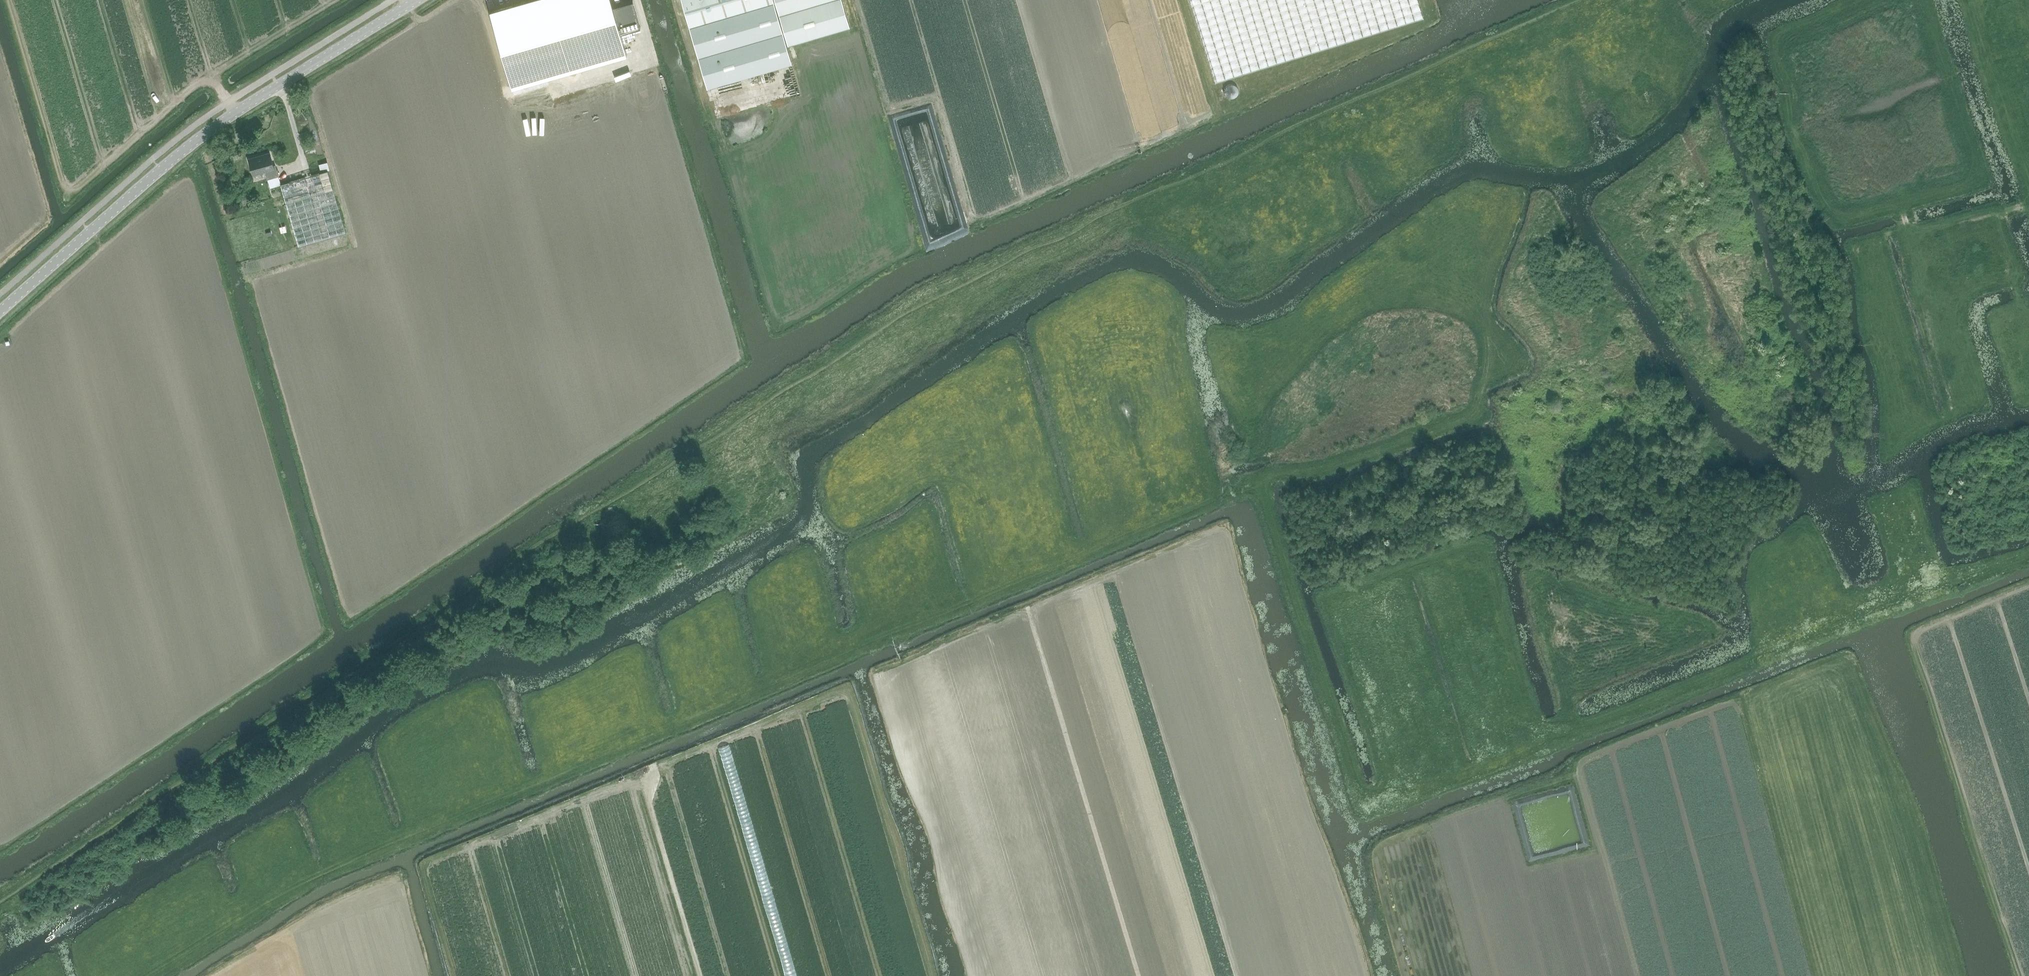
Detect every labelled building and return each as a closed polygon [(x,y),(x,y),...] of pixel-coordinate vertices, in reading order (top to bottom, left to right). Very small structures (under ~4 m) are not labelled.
[(489,10),(511,87),(626,54),(620,33),(640,27),(632,0),(613,6),(611,0),(524,0),(489,10)] [(707,86),(792,62),(774,0),(682,0),(707,86)] [(788,43),(849,25),(842,0),(776,0),(788,43)] [(1215,81),(1423,17),(1417,0),(1190,0),(1215,81)] [(268,178),(278,175),(276,167),(274,167),(270,152),(248,158),(253,174),(265,171),(268,178)] [(327,162),(319,165),(321,171),(328,169),(329,168),(327,162)] [(299,245),(346,231),(328,169),(321,171),(281,183),(299,245)]
